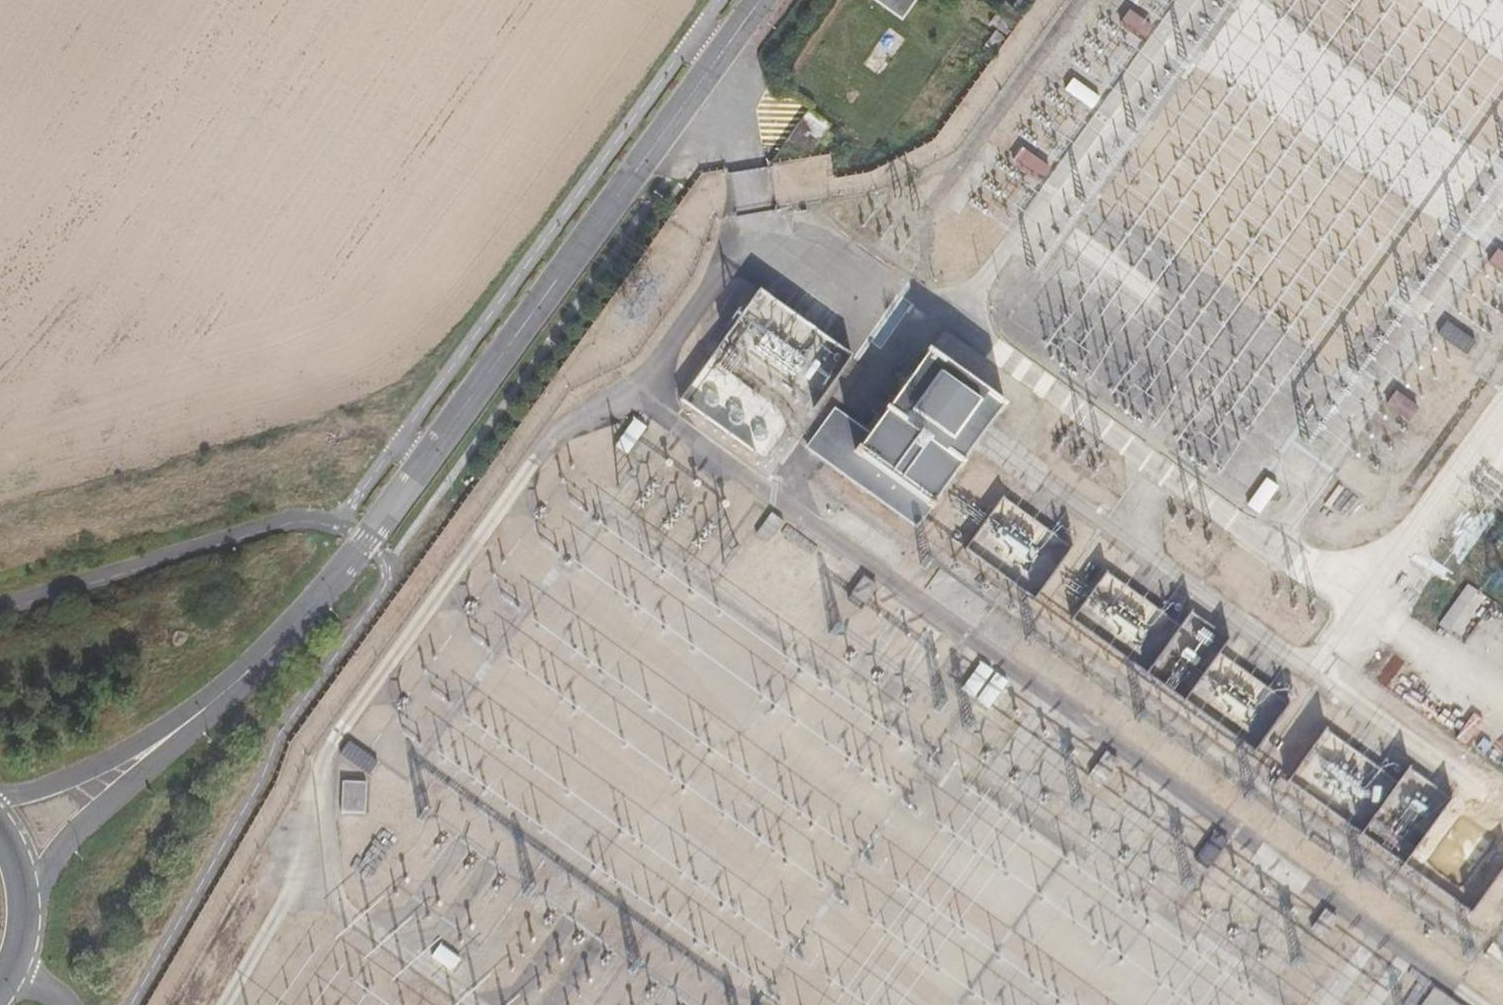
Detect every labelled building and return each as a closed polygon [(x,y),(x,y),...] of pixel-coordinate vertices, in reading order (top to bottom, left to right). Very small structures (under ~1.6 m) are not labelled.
[(922,0),(880,0),(907,21),(922,0)] [(1157,27),(1133,9),(1120,26),(1145,44),(1157,27)] [(1104,97),(1076,77),(1067,91),(1094,111),(1104,97)] [(838,123),(809,107),(785,143),(805,156),(822,152),(838,123)] [(1054,166),(1026,146),(1015,162),(1043,182),(1054,166)] [(1492,266),(1502,272),(1502,252),(1502,251),(1492,266)] [(1450,322),(1439,335),(1468,357),(1479,344),(1450,322)] [(785,360),(785,375),(847,374),(847,328),(773,329),(773,360),(785,360)] [(922,527),(1006,405),(930,353),(875,434),(838,409),(810,451),(922,527)] [(1399,391),(1388,406),(1408,420),(1419,405),(1399,391)] [(646,424),(632,415),(611,444),(624,453),(646,424)] [(1378,479),(1350,460),(1340,474),(1368,493),(1378,479)] [(1281,488),(1267,479),(1250,504),(1264,514),(1281,488)] [(785,523),(770,513),(755,535),(770,545),(785,523)] [(1056,538),(1047,550),(1061,561),(1070,549),(1056,538)] [(876,586),(863,577),(847,601),(859,609),(876,586)] [(997,673),(984,663),(964,692),(977,701),(997,673)] [(1011,683),(999,674),(979,702),(991,711),(1011,683)] [(351,742),(342,755),(370,775),(380,762),(351,742)] [(1123,762),(1109,753),(1095,773),(1109,782),(1123,762)] [(365,780),(338,779),(337,811),(363,812),(365,780)] [(1232,844),(1216,834),(1197,864),(1213,874),(1232,844)] [(1339,920),(1326,911),(1311,933),(1324,942),(1339,920)] [(462,960),(441,946),(433,958),(454,972),(462,960)] [(1439,993),(1431,1004),(1457,1004),(1439,993)]
